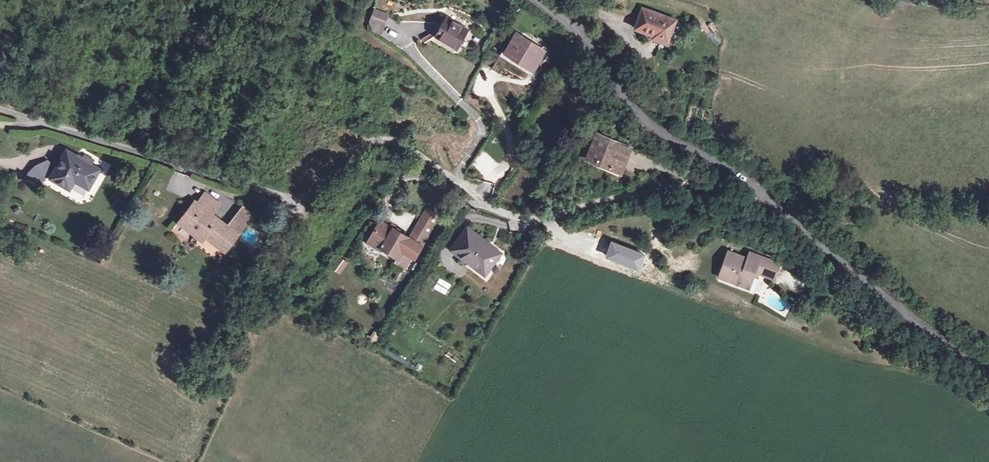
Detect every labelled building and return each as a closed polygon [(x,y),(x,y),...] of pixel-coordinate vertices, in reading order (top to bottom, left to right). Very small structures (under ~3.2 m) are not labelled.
[(676,21),(642,8),(635,28),(654,35),(655,31),(670,37),(676,21)] [(388,15),(375,10),(371,20),(384,25),(388,15)] [(468,30),(446,17),(435,35),(457,48),(468,30)] [(384,25),(371,20),(373,30),(381,32),(384,25)] [(668,43),(670,37),(655,31),(654,35),(653,38),(668,43)] [(544,51),(517,34),(506,51),(533,69),(544,51)] [(630,148),(597,134),(587,158),(597,162),(598,161),(621,170),(630,148)] [(100,170),(67,150),(50,178),(70,190),(75,181),(89,189),(100,170)] [(42,186),(55,164),(41,157),(29,179),(42,186)] [(219,204),(205,193),(196,204),(195,203),(180,221),(196,234),(200,228),(206,233),(205,234),(225,250),(236,236),(237,237),(248,224),(250,225),(257,215),(244,206),(227,228),(207,212),(211,207),(215,210),(219,204)] [(439,217),(427,210),(416,227),(428,234),(439,217)] [(415,258),(422,246),(410,239),(381,221),(372,236),(384,244),(382,248),(398,257),(396,261),(405,267),(412,256),(415,258)] [(428,234),(416,227),(410,239),(422,246),(428,234)] [(500,253),(467,227),(451,249),(468,262),(469,261),(485,273),(500,253)] [(196,234),(202,238),(205,234),(206,233),(200,228),(196,234)] [(372,236),(368,243),(380,251),(382,248),(384,244),(372,236)] [(774,278),(779,264),(750,253),(748,259),(728,251),(719,276),(748,287),(753,275),(754,271),(758,272),(774,278)] [(342,274),(348,261),(339,257),(333,270),(342,274)] [(371,331),(368,336),(377,341),(384,330),(378,327),(375,333),(371,331)]
